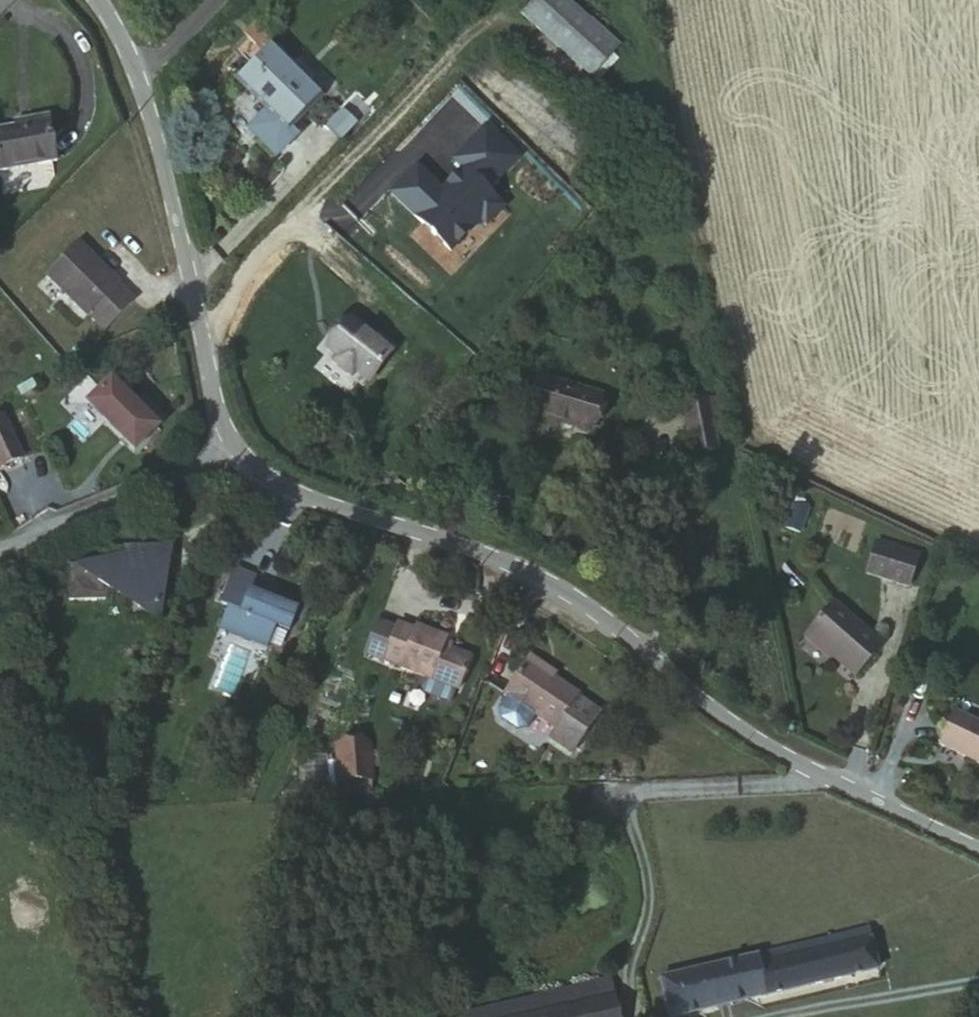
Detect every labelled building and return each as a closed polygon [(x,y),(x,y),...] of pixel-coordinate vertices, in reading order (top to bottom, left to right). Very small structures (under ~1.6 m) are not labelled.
[(545,0),(520,28),(584,84),(608,56),(545,0)] [(48,107),(15,112),(16,122),(0,125),(0,160),(55,150),(48,107)] [(229,113),(197,145),(247,193),(278,162),(229,113)] [(120,281),(83,243),(48,276),(89,317),(93,312),(110,331),(137,303),(118,284),(120,281)] [(387,333),(364,316),(342,344),(353,353),(350,356),(364,366),(366,363),(381,376),(407,342),(391,328),(387,333)] [(600,403),(538,383),(526,419),(590,440),(600,403)] [(688,412),(715,405),(710,385),(684,392),(688,412)] [(110,444),(109,415),(90,404),(67,414),(67,447),(87,458),(110,444)] [(722,434),(715,405),(688,412),(694,441),(722,434)] [(124,416),(109,415),(110,444),(124,443),(124,416)] [(0,419),(0,470),(19,463),(0,419)] [(809,486),(795,482),(787,506),(801,511),(809,486)] [(922,533),(879,523),(870,552),(915,563),(922,533)] [(143,545),(146,620),(157,542),(143,545)] [(112,622),(146,620),(143,545),(110,547),(110,554),(110,564),(67,567),(57,568),(57,603),(93,602),(99,592),(113,599),(112,622)] [(110,554),(67,567),(110,564),(110,554)] [(247,567),(228,559),(213,592),(218,594),(207,618),(256,640),(265,617),(278,623),(286,601),(258,590),(260,581),(245,574),(247,567)] [(881,632),(825,595),(801,630),(858,669),(881,632)] [(361,647),(380,653),(389,622),(372,616),(361,647)] [(389,622),(380,653),(378,657),(453,686),(466,650),(439,640),(441,630),(414,618),(410,626),(391,617),(389,622)] [(573,690),(576,681),(529,654),(508,692),(510,694),(503,702),(504,711),(506,716),(511,719),(518,723),(523,723),(528,721),(537,709),(555,718),(554,724),(577,736),(597,700),(573,690)] [(600,695),(576,681),(573,690),(597,700),(600,695)] [(953,702),(943,735),(978,744),(978,710),(953,702)] [(327,743),(330,776),(361,775),(359,741),(327,743)] [(361,775),(330,776),(331,791),(362,789),(361,775)] [(832,905),(711,936),(722,980),(844,945),(832,905)] [(711,936),(671,947),(681,992),(722,980),(711,936)] [(681,992),(671,947),(624,958),(634,1005),(681,992)] [(546,993),(577,984),(572,966),(540,975),(546,993)] [(546,993),(540,975),(437,1005),(440,1016),(457,1016),(529,997),(546,993)] [(577,984),(546,993),(529,997),(536,1016),(580,1016),(585,1015),(577,984)] [(529,997),(457,1016),(536,1016),(529,997)]
